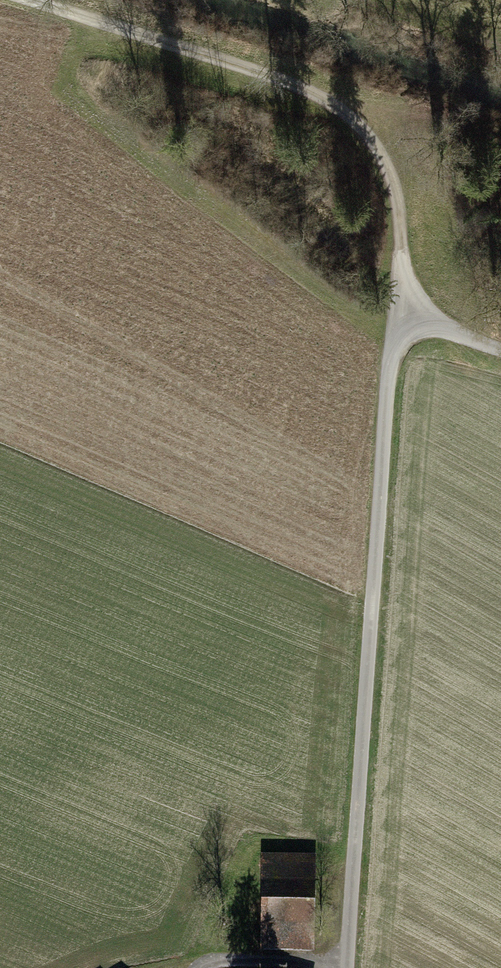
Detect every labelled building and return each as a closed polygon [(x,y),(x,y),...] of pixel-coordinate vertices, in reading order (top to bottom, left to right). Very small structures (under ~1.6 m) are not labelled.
[(259,860),(259,955),(314,955),(313,860),(259,860)]
